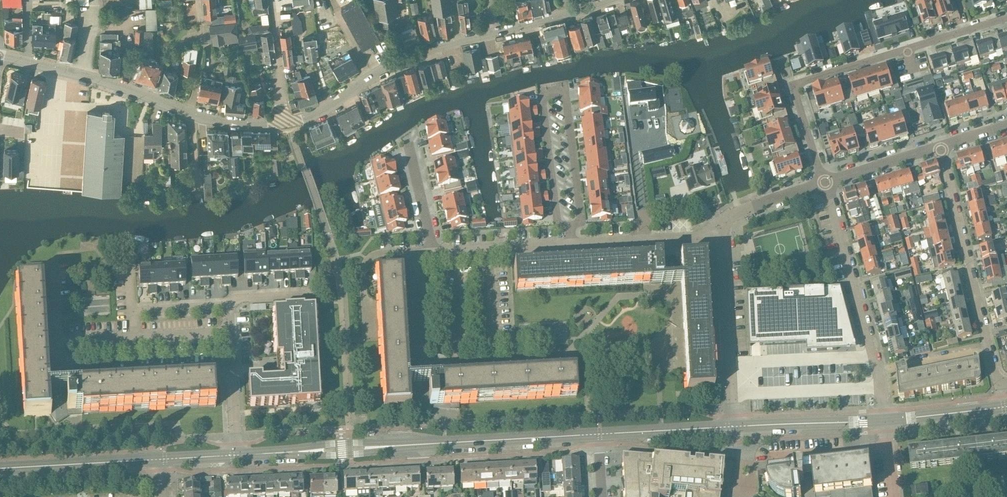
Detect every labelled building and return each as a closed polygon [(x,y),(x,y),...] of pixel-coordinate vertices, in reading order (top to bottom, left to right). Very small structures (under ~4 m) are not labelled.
[(219,0),(203,0),(204,16),(217,15),(216,10),(218,10),(217,6),(219,6),(219,0)] [(267,0),(254,0),(254,6),(252,8),(252,9),(252,11),(253,13),(255,14),(257,14),(268,12),(267,5),(267,4),(267,0)] [(360,0),(354,0),(341,7),(362,48),(380,38),(360,0)] [(377,19),(381,19),(383,29),(395,27),(393,17),(397,16),(395,0),(396,0),(373,0),(377,19)] [(419,13),(417,0),(410,1),(412,14),(419,13)] [(437,23),(436,13),(451,10),(450,0),(431,0),(433,13),(418,16),(423,39),(436,36),(434,26),(438,25),(437,23)] [(459,12),(468,11),(467,0),(457,0),(459,12)] [(529,0),(518,0),(517,0),(518,7),(517,7),(517,9),(516,9),(519,19),(533,16),(529,0)] [(532,6),(534,15),(543,14),(543,13),(540,0),(530,0),(532,6)] [(543,13),(551,11),(549,0),(540,0),(543,13)] [(643,14),(639,0),(630,3),(637,27),(638,29),(640,29),(644,28),(645,27),(646,25),(645,21),(649,20),(650,20),(648,13),(649,13),(643,14)] [(658,0),(648,0),(654,21),(664,19),(658,0)] [(664,14),(667,25),(671,24),(679,21),(673,0),(659,0),(664,14)] [(684,13),(685,14),(688,15),(691,14),(693,12),(693,10),(692,7),(690,1),(689,0),(679,0),(684,13)] [(917,10),(919,16),(921,16),(924,25),(931,23),(932,28),(935,27),(936,24),(935,21),(941,20),(942,25),(943,25),(941,19),(936,2),(935,0),(924,0),(923,0),(925,5),(918,7),(919,9),(917,10)] [(936,2),(941,19),(948,17),(949,22),(953,21),(953,18),(953,16),(958,14),(959,19),(959,20),(960,19),(954,0),(941,0),(936,2)] [(965,5),(967,11),(975,8),(975,9),(982,7),(984,11),(987,10),(988,8),(987,5),(992,4),(994,8),(994,9),(995,9),(992,0),(972,0),(973,2),(965,5)] [(437,23),(444,22),(452,20),(451,10),(436,13),(437,23)] [(468,11),(459,12),(461,30),(471,28),(468,11)] [(44,22),(44,44),(51,45),(55,45),(56,22),(51,22),(50,22),(50,12),(44,12),(44,22)] [(629,19),(626,12),(617,15),(619,22),(629,19)] [(871,12),(865,14),(875,45),(881,43),(879,39),(906,31),(902,15),(875,24),(871,12)] [(235,21),(234,13),(224,13),(224,21),(235,21)] [(601,32),(602,35),(610,32),(612,40),(621,38),(618,26),(612,27),(610,27),(606,13),(596,16),(601,32)] [(605,44),(602,35),(601,32),(596,33),(591,16),(581,19),(587,39),(595,37),(598,46),(605,44)] [(22,19),(8,19),(4,18),(5,30),(5,42),(23,42),(23,30),(22,19)] [(300,18),(292,19),(294,33),(303,32),(301,20),(300,18)] [(444,22),(446,34),(454,32),(452,20),(444,22)] [(33,21),(32,44),(44,44),(44,22),(33,21)] [(77,24),(65,22),(59,57),(71,59),(77,24)] [(221,24),(223,36),(223,38),(237,36),(235,22),(221,24)] [(249,25),(246,33),(255,32),(271,30),(270,22),(249,25)] [(434,26),(436,36),(446,34),(444,22),(437,23),(438,25),(434,26)] [(562,23),(549,27),(551,35),(553,34),(555,39),(552,39),(554,48),(557,59),(571,55),(562,23)] [(587,44),(581,23),(568,26),(575,48),(587,44)] [(211,38),(223,36),(221,24),(209,25),(211,38)] [(671,25),(665,27),(669,40),(675,38),(671,25)] [(420,40),(415,26),(401,32),(406,45),(420,40)] [(544,50),(554,48),(552,39),(555,39),(553,34),(551,35),(549,27),(544,28),(545,32),(539,33),(544,50)] [(135,29),(135,35),(135,42),(142,42),(143,30),(143,29),(135,29)] [(852,29),(838,33),(840,39),(845,57),(859,53),(858,50),(865,48),(872,45),(867,32),(860,34),(854,36),(854,35),(852,29)] [(1004,31),(1005,34),(998,36),(1003,49),(1002,50),(1003,52),(1006,51),(1006,30),(1004,31)] [(257,43),(255,32),(238,35),(240,46),(257,43)] [(276,59),(271,32),(261,34),(263,50),(259,51),(261,61),(276,59)] [(996,54),(995,52),(1002,50),(1003,49),(998,36),(997,33),(982,37),(983,41),(976,43),(981,59),(996,54)] [(294,64),(290,34),(280,36),(284,65),(294,64)] [(316,36),(303,38),(302,38),(303,44),(305,55),(306,60),(319,58),(316,36)] [(530,36),(516,39),(519,51),(526,49),(528,58),(534,57),(532,48),(533,48),(530,36)] [(101,50),(99,70),(118,72),(120,51),(120,39),(118,39),(110,39),(110,40),(100,40),(101,50)] [(512,53),(519,51),(516,39),(502,42),(505,55),(506,54),(508,63),(514,62),(512,53)] [(824,45),(818,47),(815,40),(801,45),(809,69),(823,64),(822,61),(828,59),(824,45)] [(971,59),(978,57),(973,40),(957,45),(958,48),(952,50),(956,64),(955,64),(956,67),(972,62),(971,59)] [(197,49),(185,47),(181,71),(193,73),(197,49)] [(478,47),(463,50),(466,68),(481,65),(482,69),(488,68),(488,69),(499,67),(499,63),(497,55),(497,54),(485,57),(480,58),(478,47)] [(950,69),(949,66),(955,64),(956,64),(952,50),(951,47),(936,52),(937,55),(930,57),(935,74),(950,69)] [(834,49),(828,50),(831,60),(837,58),(834,49)] [(338,80),(358,69),(348,50),(328,61),(338,80)] [(302,53),(293,54),(294,62),(303,61),(302,53)] [(135,79),(146,82),(150,66),(152,67),(154,60),(154,56),(149,55),(148,59),(141,57),(135,79)] [(150,66),(146,82),(156,85),(156,83),(158,84),(165,61),(156,59),(157,57),(154,56),(154,60),(152,67),(150,66)] [(175,61),(166,59),(160,90),(173,93),(177,72),(173,71),(175,61)] [(446,73),(442,60),(418,66),(422,81),(431,79),(430,78),(446,73)] [(795,61),(789,63),(793,72),(798,70),(795,61)] [(752,69),(746,71),(751,87),(755,86),(756,89),(774,84),(772,78),(773,78),(774,76),(775,76),(774,72),(773,72),(773,73),(771,73),(770,70),(768,64),(763,66),(762,66),(761,66),(752,69)] [(879,69),(873,71),(880,92),(892,88),(893,90),(899,88),(895,76),(889,78),(886,66),(879,68),(879,69)] [(396,76),(401,95),(410,92),(409,87),(411,87),(413,93),(422,90),(416,67),(404,70),(405,74),(396,76)] [(298,79),(291,81),(295,92),(297,99),(298,98),(315,93),(309,75),(302,77),(299,69),(294,71),(295,76),(297,75),(298,79)] [(873,71),(861,75),(868,96),(880,92),(873,71)] [(11,73),(5,98),(22,102),(26,87),(20,86),(23,76),(11,73)] [(203,99),(207,99),(211,77),(201,75),(196,98),(198,98),(197,99),(203,100),(203,99)] [(233,76),(225,75),(224,84),(225,84),(222,102),(225,102),(224,113),(244,115),(245,104),(238,103),(241,80),(233,79),(233,76)] [(380,81),(381,86),(386,101),(386,102),(388,107),(403,102),(401,95),(396,76),(396,75),(380,81)] [(847,91),(851,103),(857,101),(856,100),(868,96),(861,75),(856,76),(856,75),(849,78),(852,89),(847,91)] [(904,95),(903,97),(917,92),(927,125),(942,120),(932,88),(935,87),(932,76),(921,80),(906,84),(904,95)] [(211,77),(207,99),(210,100),(210,102),(215,103),(216,101),(217,101),(222,79),(211,77)] [(45,81),(32,78),(26,99),(25,108),(38,111),(45,81)] [(263,99),(260,81),(250,83),(251,87),(254,99),(252,115),(263,115),(263,99)] [(582,90),(578,90),(579,102),(598,99),(596,82),(581,84),(582,90)] [(838,82),(825,86),(832,107),(844,103),(844,105),(846,105),(851,103),(847,91),(841,93),(838,82)] [(1000,82),(988,86),(990,93),(993,101),(995,100),(997,106),(1006,103),(1000,82)] [(640,83),(626,85),(629,106),(648,103),(649,111),(657,110),(658,110),(659,107),(658,95),(656,93),(654,93),(654,92),(641,93),(640,83)] [(757,92),(753,94),(757,108),(780,101),(778,94),(780,93),(779,90),(778,90),(776,89),(776,90),(774,84),(756,89),(757,92)] [(386,101),(381,86),(379,87),(378,85),(370,89),(376,105),(386,101)] [(832,107),(825,86),(813,89),(814,90),(813,90),(816,101),(810,102),(814,115),(820,113),(820,111),(832,107)] [(376,105),(369,89),(360,94),(366,109),(365,109),(369,118),(379,113),(375,105),(376,105)] [(295,92),(288,92),(289,101),(290,106),(291,109),(292,111),(301,108),(298,98),(297,99),(295,92)] [(315,93),(298,98),(301,108),(318,103),(315,93)] [(974,97),(979,112),(989,109),(984,94),(974,97)] [(514,103),(508,104),(509,115),(510,115),(536,112),(536,108),(527,109),(526,102),(526,97),(526,95),(514,97),(514,103)] [(974,97),(965,100),(969,115),(979,112),(974,97)] [(598,99),(579,102),(581,113),(585,112),(585,118),(600,117),(606,116),(605,109),(599,110),(598,99)] [(965,100),(955,103),(960,118),(969,115),(965,100)] [(780,101),(757,108),(762,122),(766,120),(767,124),(785,118),(783,112),(785,111),(786,110),(784,106),(782,107),(780,101)] [(346,108),(355,126),(366,121),(356,103),(346,108)] [(955,103),(945,106),(950,121),(960,118),(955,103)] [(110,109),(103,108),(103,109),(102,112),(89,112),(89,111),(87,111),(87,113),(82,190),(120,193),(124,137),(124,134),(123,134),(112,134),(114,113),(110,113),(110,110),(110,109)] [(355,126),(346,108),(336,114),(345,132),(355,126)] [(509,115),(507,115),(508,126),(529,124),(528,117),(537,116),(536,112),(510,115),(509,115)] [(900,115),(888,119),(895,140),(900,139),(901,140),(908,137),(904,126),(910,124),(906,112),(900,114),(900,115)] [(168,118),(168,133),(177,133),(177,126),(178,121),(168,118)] [(768,127),(764,128),(768,142),(790,135),(788,129),(791,128),(790,124),(789,124),(787,124),(786,124),(785,118),(767,124),(768,127)] [(327,119),(309,127),(310,130),(316,143),(317,146),(338,137),(339,138),(344,136),(337,122),(332,124),(331,122),(329,123),(327,119)] [(429,128),(425,129),(428,140),(449,135),(453,134),(451,124),(444,126),(442,119),(428,122),(429,128)] [(600,120),(582,122),(583,133),(601,131),(606,130),(605,119),(600,120)] [(888,119),(876,123),(883,144),(895,140),(888,119)] [(683,122),(681,125),(682,130),(686,132),(690,131),(693,127),(692,123),(688,120),(683,122)] [(168,137),(171,137),(171,135),(186,137),(186,124),(178,121),(177,126),(177,133),(168,133),(168,137)] [(161,122),(153,122),(153,131),(144,131),(144,156),(153,156),(153,146),(161,146),(161,122)] [(864,125),(858,127),(862,139),(867,137),(871,149),(878,147),(878,146),(883,144),(876,123),(864,127),(864,125)] [(529,124),(508,126),(510,136),(510,137),(539,133),(538,129),(530,130),(529,124)] [(852,131),(840,134),(847,155),(859,151),(856,141),(862,139),(858,127),(852,129),(852,131)] [(228,132),(206,130),(207,152),(217,152),(217,154),(222,154),(222,152),(228,152),(228,132)] [(232,146),(241,146),(241,131),(231,131),(232,146)] [(253,147),(253,143),(251,131),(241,131),(241,146),(248,146),(248,147),(253,147)] [(270,131),(251,131),(253,143),(271,144),(270,131)] [(601,131),(583,133),(584,144),(603,142),(601,131)] [(539,133),(510,137),(511,148),(532,145),(531,138),(539,137),(539,133)] [(847,156),(846,155),(847,155),(840,134),(828,138),(827,136),(821,138),(825,151),(831,149),(834,159),(835,159),(847,156)] [(171,135),(171,137),(171,155),(168,155),(168,161),(171,161),(171,164),(186,164),(186,137),(171,135)] [(449,135),(428,140),(432,139),(433,144),(429,145),(432,157),(450,152),(453,152),(449,135)] [(790,135),(768,142),(773,156),(777,155),(778,158),(795,152),(794,147),(796,145),(795,141),(792,142),(790,135)] [(603,142),(584,144),(586,155),(604,152),(603,142)] [(996,161),(1006,158),(1001,144),(991,147),(996,161)] [(532,145),(511,148),(512,158),(542,155),(541,151),(533,152),(532,145)] [(669,147),(641,153),(643,166),(672,159),(669,147)] [(5,149),(4,173),(16,173),(16,175),(23,175),(24,160),(18,160),(18,149),(5,149)] [(980,150),(969,153),(974,169),(981,167),(981,169),(986,167),(984,163),(987,162),(985,155),(982,156),(980,150)] [(604,152),(586,155),(587,165),(605,163),(608,163),(610,162),(609,152),(604,152)] [(779,161),(775,162),(780,179),(785,177),(786,177),(790,176),(796,174),(802,172),(799,163),(802,162),(801,158),(800,159),(798,158),(797,158),(795,152),(778,158),(779,161)] [(239,171),(238,153),(229,153),(230,172),(239,171)] [(974,169),(969,153),(958,157),(960,163),(957,164),(959,170),(962,170),(963,174),(967,173),(968,176),(974,175),(973,169),(974,169)] [(438,165),(434,166),(436,177),(455,172),(451,155),(436,159),(438,165)] [(542,155),(512,158),(514,169),(535,167),(534,160),(542,159),(542,155)] [(280,156),(272,157),(272,166),(281,165),(280,156)] [(372,163),(370,163),(374,180),(395,175),(392,164),(388,165),(387,159),(372,163)] [(588,175),(586,176),(609,173),(608,163),(605,163),(587,165),(588,175)] [(940,176),(936,164),(921,168),(924,176),(918,178),(920,182),(940,176)] [(714,184),(709,165),(699,168),(685,172),(684,166),(676,168),(679,180),(685,178),(689,192),(706,187),(705,186),(714,184)] [(535,167),(514,169),(515,179),(515,180),(544,176),(544,172),(535,173),(535,167)] [(664,168),(650,171),(652,179),(666,177),(664,168)] [(455,172),(436,177),(439,188),(443,187),(444,192),(459,189),(461,189),(457,171),(455,172)] [(211,172),(203,172),(204,185),(212,185),(211,172)] [(910,172),(899,176),(903,189),(905,197),(920,192),(916,178),(912,179),(910,172)] [(1003,182),(1000,172),(994,174),(997,184),(1003,182)] [(609,173),(586,176),(587,187),(610,184),(609,173)] [(395,175),(374,180),(378,197),(380,196),(399,192),(396,180),(392,181),(391,177),(395,176),(395,175)] [(515,179),(513,180),(514,191),(519,191),(519,190),(537,188),(536,181),(545,180),(544,176),(515,180),(515,179)] [(892,192),(903,189),(899,176),(888,179),(892,192)] [(979,188),(978,183),(976,177),(971,178),(973,184),(967,185),(969,191),(979,188)] [(880,196),(892,192),(888,179),(876,183),(880,196)] [(610,184),(587,187),(589,198),(612,195),(610,184)] [(863,217),(865,223),(870,222),(864,201),(870,199),(866,186),(855,189),(859,203),(863,217)] [(537,188),(519,190),(519,191),(520,201),(547,198),(547,194),(538,195),(537,188)] [(855,189),(844,193),(848,206),(850,213),(861,209),(859,203),(855,189)] [(446,201),(442,202),(445,213),(466,208),(462,192),(459,192),(445,195),(446,201)] [(967,196),(970,207),(984,204),(981,192),(967,196)] [(612,195),(589,198),(590,208),(608,206),(613,206),(612,195)] [(939,201),(938,195),(924,198),(925,204),(939,201)] [(381,199),(379,200),(380,205),(382,217),(403,212),(401,201),(397,202),(395,196),(381,199)] [(654,204),(653,204),(654,210),(665,208),(665,203),(664,196),(653,197),(654,204)] [(547,198),(520,201),(522,212),(540,209),(539,203),(548,202),(547,198)] [(883,218),(878,203),(872,205),(876,220),(883,218)] [(970,207),(973,219),(987,215),(984,204),(970,207)] [(925,209),(927,220),(944,216),(942,205),(925,209)] [(608,206),(590,208),(592,220),(602,218),(602,222),(610,221),(608,206)] [(632,207),(625,207),(627,222),(634,221),(632,207)] [(466,208),(445,213),(447,224),(451,223),(453,229),(467,226),(466,220),(468,219),(466,208)] [(540,209),(522,212),(524,227),(532,226),(531,222),(541,221),(540,209)] [(403,212),(382,217),(385,228),(386,233),(389,233),(403,230),(402,224),(406,223),(403,212)] [(973,219),(975,230),(990,227),(987,215),(973,219)] [(946,225),(944,216),(927,220),(930,230),(946,225)] [(896,217),(888,219),(892,233),(900,231),(896,217)] [(910,229),(907,218),(901,220),(903,231),(910,229)] [(484,220),(472,221),(473,230),(485,229),(484,220)] [(516,220),(503,221),(504,229),(516,228),(516,220)] [(930,230),(924,231),(926,241),(949,236),(946,225),(930,230)] [(855,230),(858,242),(872,239),(872,238),(875,238),(872,226),(855,230)] [(993,238),(990,227),(975,230),(978,242),(993,238)] [(900,235),(890,237),(892,245),(902,242),(900,235)] [(949,236),(926,241),(928,251),(934,249),(951,245),(949,236)] [(875,249),(872,239),(858,242),(861,253),(875,249)] [(934,250),(937,259),(953,255),(951,245),(934,250)] [(981,249),(984,261),(997,258),(995,246),(981,249)] [(299,249),(288,250),(288,255),(289,273),(295,272),(296,280),(300,280),(299,249)] [(310,249),(299,249),(300,280),(305,280),(304,272),(311,272),(310,249)] [(878,261),(875,249),(861,253),(865,265),(878,261)] [(266,251),(255,252),(257,285),(262,284),(261,276),(268,276),(268,274),(266,256),(266,251)] [(255,252),(243,252),(245,277),(252,277),(253,285),(257,285),(255,252)] [(277,255),(266,256),(268,274),(274,274),(274,282),(279,281),(277,255)] [(288,255),(277,255),(279,281),(283,281),(283,273),(289,273),(288,255)] [(514,266),(515,292),(516,292),(549,290),(578,288),(635,285),(642,285),(662,284),(673,283),(681,283),(686,374),(687,390),(687,391),(688,391),(713,389),(713,388),(713,389),(713,381),(712,370),(709,322),(706,256),(706,255),(679,257),(679,258),(680,258),(681,279),(673,280),(662,280),(660,258),(657,258),(654,258),(654,256),(647,256),(646,256),(639,256),(639,259),(631,259),(514,266)] [(937,259),(933,260),(936,271),(939,270),(956,266),(953,255),(937,259)] [(237,258),(225,259),(226,286),(231,286),(230,278),(238,278),(237,258)] [(984,261),(987,273),(1000,269),(997,258),(984,261)] [(214,259),(203,260),(205,288),(209,287),(209,279),(215,279),(214,259)] [(225,259),(214,259),(215,279),(221,279),(222,287),(226,286),(225,259)] [(203,260),(191,260),(192,280),(200,280),(200,288),(205,288),(203,260)] [(878,261),(865,265),(868,276),(882,273),(878,261)] [(213,381),(197,382),(80,389),(80,388),(75,385),(68,381),(69,379),(60,375),(48,375),(42,283),(43,283),(42,264),(27,265),(28,284),(17,284),(24,417),(50,416),(56,423),(66,417),(82,416),(82,415),(215,407),(214,381),(213,381)] [(184,265),(172,266),(174,294),(178,293),(178,285),(186,285),(184,265)] [(162,266),(151,267),(152,295),(157,295),(156,287),(163,286),(162,266)] [(172,266),(162,266),(163,286),(169,286),(170,294),(174,294),(172,266)] [(151,267),(139,268),(140,288),(148,287),(148,295),(152,295),(151,267)] [(987,273),(989,284),(993,283),(994,287),(1006,283),(1006,268),(1000,269),(987,273)] [(911,275),(910,269),(895,273),(896,279),(911,275)] [(402,273),(376,274),(377,300),(378,300),(378,301),(380,341),(384,407),(384,408),(392,408),(398,407),(410,407),(410,406),(429,406),(433,405),(435,405),(435,407),(450,407),(450,404),(459,404),(467,403),(576,397),(576,389),(575,387),(575,371),(574,371),(574,372),(453,378),(441,379),(429,380),(428,380),(428,383),(409,384),(409,381),(407,347),(403,273),(402,273)] [(944,278),(947,291),(961,288),(958,275),(944,278)] [(932,281),(931,276),(916,279),(917,285),(932,281)] [(872,285),(875,298),(891,293),(887,281),(872,285)] [(834,289),(748,292),(748,296),(750,346),(767,345),(807,343),(807,351),(837,350),(837,342),(854,341),(840,288),(834,289)] [(947,291),(949,303),(964,300),(961,288),(947,291)] [(1006,305),(1006,292),(992,296),(995,308),(1006,305)] [(879,310),(894,305),(891,293),(875,298),(879,310)] [(913,300),(910,301),(912,310),(919,308),(917,299),(913,300)] [(949,303),(952,316),(967,313),(964,300),(949,303)] [(258,377),(248,377),(250,406),(320,402),(314,302),(300,303),(288,304),(274,304),(276,357),(282,357),(282,363),(276,363),(277,367),(277,380),(275,380),(262,380),(262,376),(258,377)] [(879,310),(882,321),(897,317),(894,305),(879,310)] [(995,308),(998,320),(1004,319),(1006,326),(1006,305),(995,308)] [(936,310),(924,313),(926,322),(930,321),(935,320),(939,319),(936,310)] [(917,324),(919,324),(923,323),(920,311),(914,313),(917,324)] [(952,316),(955,327),(970,324),(967,313),(952,316)] [(882,321),(885,333),(901,329),(897,317),(882,321)] [(930,321),(926,322),(928,331),(929,332),(937,330),(935,320),(930,321)] [(973,336),(970,324),(955,327),(958,340),(973,336)] [(904,341),(901,329),(885,333),(889,345),(904,341)] [(904,341),(889,345),(892,357),(907,353),(904,341)] [(949,347),(947,341),(932,345),(933,351),(949,347)] [(931,352),(929,346),(913,350),(915,356),(931,352)] [(611,359),(599,360),(599,369),(612,369),(611,359)] [(906,366),(896,369),(898,376),(897,376),(900,397),(900,399),(976,384),(978,384),(979,383),(980,382),(981,380),(981,379),(981,378),(979,361),(978,361),(978,364),(968,366),(949,370),(928,374),(908,378),(908,375),(908,374),(906,366)] [(909,450),(911,469),(1006,458),(1006,439),(909,450)] [(718,493),(720,493),(723,464),(622,455),(624,484),(623,484),(624,490),(624,496),(669,496),(669,491),(685,493),(685,496),(718,496),(718,493)] [(812,474),(814,494),(873,487),(869,458),(811,465),(812,474)] [(561,461),(562,474),(579,473),(578,460),(561,461)] [(535,463),(522,464),(523,482),(536,481),(535,463)] [(804,466),(804,465),(804,464),(803,464),(801,463),(794,464),(794,467),(768,470),(769,477),(767,477),(767,479),(768,480),(768,481),(768,482),(768,483),(769,485),(770,487),(771,488),(772,490),(774,492),(775,493),(777,494),(777,495),(779,496),(781,496),(798,496),(801,496),(800,484),(799,481),(804,481),(804,475),(804,467),(804,466)] [(510,465),(510,482),(523,482),(522,464),(510,465)] [(498,483),(510,482),(510,465),(497,466),(498,483)] [(804,467),(804,475),(808,474),(812,474),(811,465),(808,466),(804,466),(804,467)] [(473,467),(474,485),(486,484),(485,466),(473,467)] [(497,466),(485,466),(486,484),(498,483),(497,466)] [(461,485),(474,485),(473,467),(460,468),(461,485)] [(418,470),(406,471),(407,488),(419,488),(418,470)] [(439,471),(440,488),(453,488),(452,470),(439,471)] [(393,471),(381,472),(382,490),(394,489),(393,471)] [(406,471),(393,471),(394,489),(407,488),(406,471)] [(433,489),(440,488),(439,471),(426,472),(427,488),(425,489),(425,493),(433,492),(433,489)] [(381,472),(368,473),(369,490),(382,490),(381,472)] [(356,474),(357,491),(369,490),(368,473),(356,474)] [(562,474),(563,486),(579,485),(579,473),(562,474)] [(344,492),(357,491),(356,474),(343,474),(344,492)] [(276,478),(277,495),(289,494),(289,477),(276,478)] [(302,477),(289,477),(289,494),(303,493),(302,477)] [(324,496),(328,496),(335,496),(335,494),(336,494),(335,477),(323,478),(324,496)] [(267,495),(277,495),(276,478),(264,479),(265,495),(267,495)] [(323,478),(310,478),(311,496),(324,496),(323,478)] [(264,479),(252,480),(253,496),(265,495),(264,479)] [(240,496),(239,480),(226,481),(227,493),(224,493),(224,496),(236,496),(240,496)] [(239,480),(240,496),(247,496),(253,496),(252,480),(239,480)] [(183,483),(184,495),(200,495),(200,482),(183,483)] [(564,496),(580,496),(579,485),(563,486),(564,496)] [(928,485),(911,487),(912,496),(926,496),(929,495),(928,485)] [(814,494),(815,495),(815,496),(872,496),(871,488),(873,488),(873,487),(814,494)]
